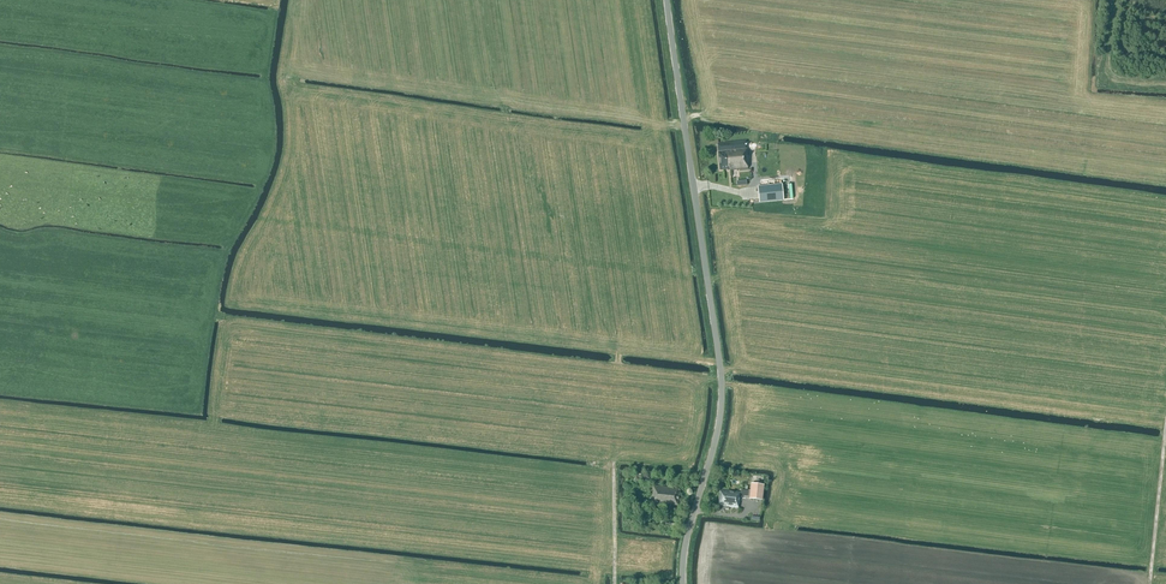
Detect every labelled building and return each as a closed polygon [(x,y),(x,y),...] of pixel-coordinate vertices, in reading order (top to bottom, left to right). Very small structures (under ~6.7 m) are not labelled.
[(747,163),(748,163),(746,141),(717,144),(720,170),(728,169),(729,176),(733,176),(732,170),(748,169),(747,163)] [(792,160),(792,151),(778,152),(778,158),(782,158),(782,163),(785,162),(785,160),(792,160)] [(782,185),(758,187),(760,203),(784,200),(782,185)] [(751,484),(749,499),(762,500),(764,486),(751,484)] [(678,506),(680,489),(653,486),(651,499),(652,499),(652,505),(670,507),(671,505),(678,506)] [(741,490),(741,493),(720,490),(718,505),(726,506),(726,509),(728,509),(729,507),(738,509),(739,504),(740,498),(743,499),(744,496),(748,497),(749,491),(747,491),(748,486),(745,486),(745,490),(741,490)]
